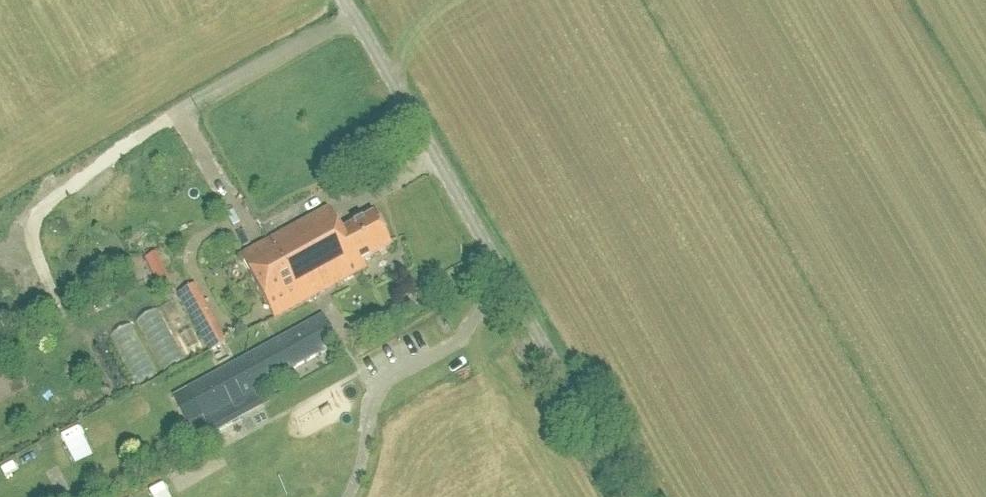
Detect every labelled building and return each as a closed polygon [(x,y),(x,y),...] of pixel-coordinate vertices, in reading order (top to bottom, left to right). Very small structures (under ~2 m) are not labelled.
[(240,258),(274,321),(366,271),(363,264),(391,248),(373,217),(341,235),(327,210),(240,258)] [(210,353),(226,344),(194,286),(178,294),(210,353)] [(337,345),(322,317),(187,391),(203,421),(261,390),(259,388),(337,345)]
